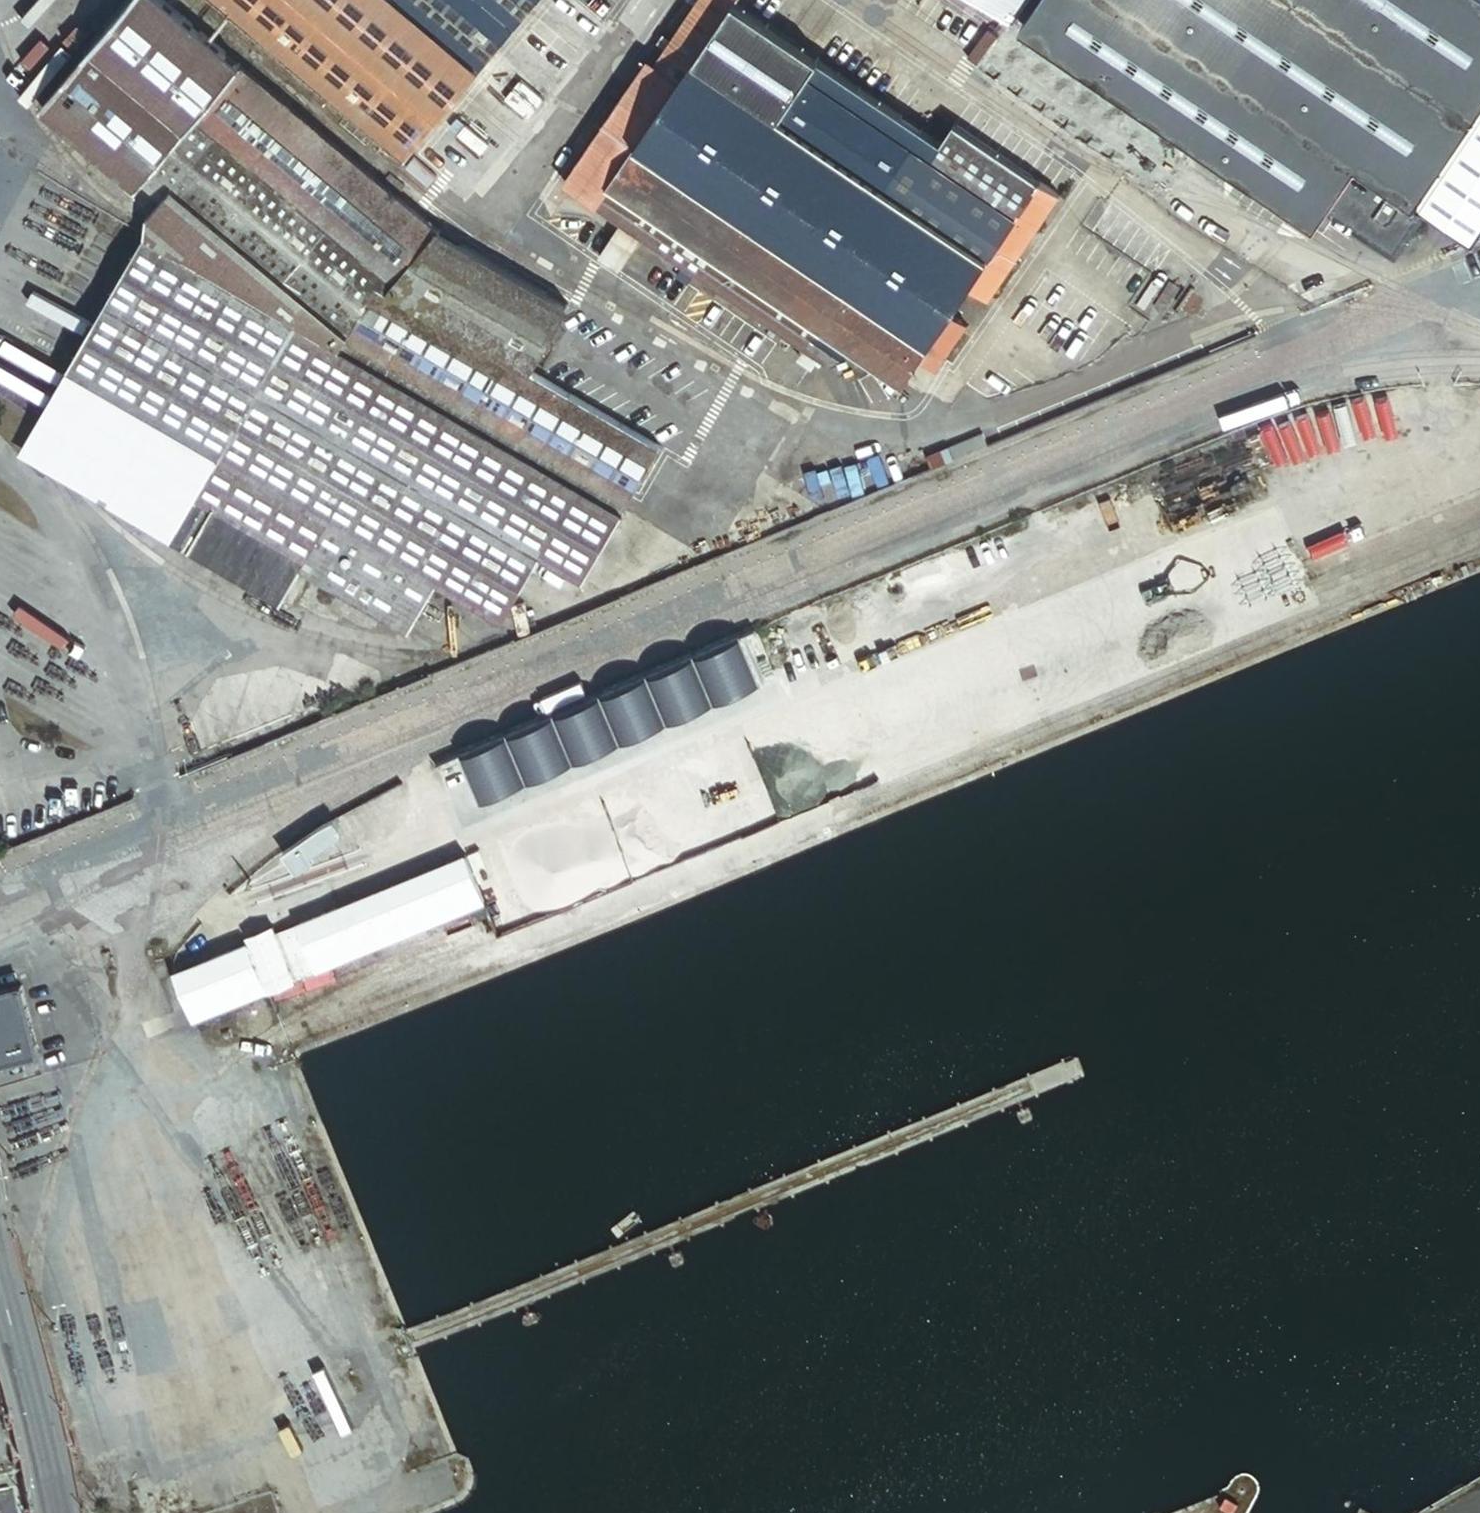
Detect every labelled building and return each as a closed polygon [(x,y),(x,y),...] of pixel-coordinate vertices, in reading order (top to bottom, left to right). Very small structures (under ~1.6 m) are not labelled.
[(657,452),(528,374),(566,309),(429,231),(155,0),(129,0),(38,111),(131,192),(139,183),(156,197),(143,215),(141,234),(64,369),(215,454),(166,543),(276,604),(295,571),(405,631),(422,606),(441,615),(454,597),(498,621),(526,575),(544,585),(556,568),(580,581),(657,452)] [(401,161),(530,0),(209,0),(401,161)] [(617,101),(591,140),(621,160),(590,206),(798,344),(810,326),(849,352),(900,386),(917,360),(933,371),(962,327),(945,316),(964,288),(985,303),(1054,199),(1032,184),(1022,199),(727,3),(729,0),(695,0),(651,65),(674,80),(647,121),(617,101)] [(1026,0),(976,0),(1010,23),(1026,0)] [(1408,203),(1466,241),(1479,221),(1479,0),(1026,0),(1010,23),(1018,29),(1308,225),(1326,199),(1350,215),(1361,222),(1372,206),(1382,213),(1388,210),(1399,217),(1408,203)] [(644,60),(617,101),(647,121),(674,80),(651,65),(644,60)] [(560,186),(590,206),(621,160),(591,140),(560,186)] [(810,326),(798,344),(827,363),(849,352),(810,326)] [(215,454),(64,369),(14,458),(166,543),(215,454)] [(916,454),(922,469),(946,459),(945,457),(979,443),(974,430),(916,454)] [(331,817),(318,826),(329,844),(342,836),(331,817)] [(277,851),(288,869),(307,858),(329,844),(318,826),(277,851)] [(292,925),(311,970),(478,901),(458,853),(291,922),(292,925)] [(310,863),(307,858),(288,869),(291,874),(310,863)] [(271,934),(290,979),(311,970),(292,925),(271,934)] [(244,944),(262,990),(290,979),(271,934),(268,927),(241,938),(244,944)] [(187,1021),(262,990),(244,944),(169,975),(168,975),(187,1021)] [(0,993),(0,1055),(31,1048),(17,989),(0,993)]
